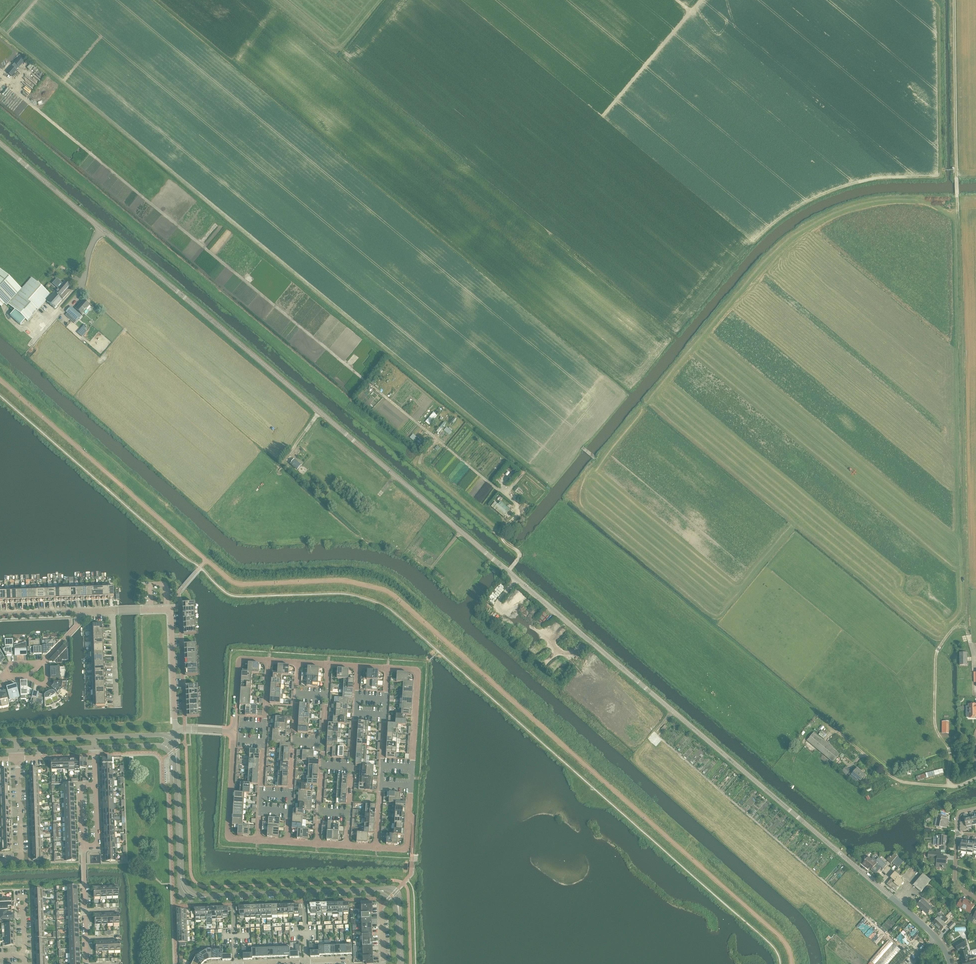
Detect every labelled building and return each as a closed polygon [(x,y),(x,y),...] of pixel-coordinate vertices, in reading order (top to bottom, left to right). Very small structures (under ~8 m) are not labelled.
[(20,57),(6,73),(11,76),(24,61),(20,57)] [(1,307),(19,287),(0,270),(0,307),(1,307)] [(27,322),(51,295),(31,278),(8,304),(14,310),(10,315),(20,325),(25,320),(27,322)] [(54,309),(69,292),(67,290),(70,286),(66,283),(65,282),(62,285),(61,285),(61,283),(60,282),(58,282),(55,286),(58,289),(47,302),(54,309)] [(81,314),(89,306),(83,300),(75,309),(81,314)] [(81,316),(71,307),(66,312),(67,313),(65,315),(74,324),(76,321),(81,316)] [(82,337),(87,332),(84,330),(82,327),(81,329),(77,333),(82,337)] [(435,414),(427,424),(429,425),(437,416),(435,414)] [(444,422),(436,431),(438,433),(446,423),(444,422)] [(295,460),(295,459),(291,464),(297,470),(301,465),(295,460)] [(503,517),(510,509),(500,502),(498,505),(495,502),(491,506),(503,517)] [(52,649),(60,640),(55,640),(53,638),(51,640),(45,641),(45,646),(42,646),(43,655),(46,655),(51,650),(51,649),(52,649)] [(13,655),(13,639),(4,639),(5,648),(2,650),(5,655),(13,655)] [(41,647),(40,647),(39,640),(35,640),(35,641),(29,642),(29,641),(28,641),(29,647),(28,647),(27,647),(27,651),(29,651),(30,651),(30,654),(33,654),(33,655),(41,654),(41,647)] [(26,656),(26,642),(14,646),(14,656),(26,656)] [(67,660),(67,650),(65,650),(67,648),(64,645),(67,642),(66,642),(49,660),(53,663),(57,659),(57,660),(61,660),(61,661),(63,660),(67,660)] [(65,674),(65,672),(66,672),(65,667),(68,667),(63,667),(62,667),(59,667),(59,666),(56,667),(51,667),(52,679),(56,679),(59,678),(61,678),(62,678),(63,678),(64,677),(65,676),(65,674)] [(313,677),(313,667),(308,667),(307,676),(301,676),(313,677)] [(319,677),(319,668),(313,667),(313,677),(324,678),(324,677),(319,677)] [(372,681),(373,671),(367,671),(367,680),(361,680),(372,681)] [(378,681),(379,671),(373,671),(372,681),(384,682),(384,681),(378,681)] [(312,687),(313,677),(301,676),(301,681),(307,682),(307,687),(312,687)] [(324,683),(324,678),(313,677),(312,687),(318,687),(318,682),(324,683)] [(372,691),(372,681),(361,680),(361,685),(366,685),(366,690),(372,691)] [(31,695),(32,690),(31,689),(29,688),(27,687),(27,681),(20,681),(20,699),(27,699),(27,695),(31,695)] [(66,686),(67,682),(68,682),(68,681),(53,682),(53,685),(54,686),(56,688),(54,690),(58,695),(61,692),(60,691),(62,689),(65,691),(66,687),(66,686)] [(383,687),(384,682),(372,681),(372,691),(377,691),(378,686),(383,687)] [(9,699),(19,696),(16,684),(6,687),(9,699)] [(42,705),(43,695),(38,694),(38,693),(33,692),(33,690),(30,704),(42,705)] [(9,706),(5,691),(0,692),(0,707),(2,707),(9,706)] [(61,700),(57,697),(58,696),(53,691),(51,691),(49,692),(47,693),(45,694),(44,695),(44,707),(46,707),(48,707),(51,706),(51,705),(52,704),(53,704),(54,704),(55,703),(57,703),(59,702),(61,700)] [(341,705),(341,698),(332,697),(332,694),(330,694),(330,699),(334,700),(334,704),(341,705)] [(966,707),(967,714),(969,714),(969,718),(975,718),(975,704),(969,705),(969,707),(966,707)] [(251,716),(251,706),(250,705),(250,706),(240,705),(240,710),(245,710),(245,715),(251,716)] [(262,716),(262,711),(257,711),(257,706),(251,706),(251,716),(262,716)] [(347,722),(347,718),(340,717),(340,724),(349,724),(349,728),(351,728),(351,723),(347,722)] [(813,733),(807,741),(816,748),(833,762),(839,754),(813,733)] [(338,758),(338,748),(337,748),(327,747),(326,752),(332,752),(332,757),(338,758)] [(349,758),(349,753),(344,753),(344,748),(340,748),(338,748),(338,758),(349,758)] [(308,761),(308,751),(297,750),(296,755),(302,756),(302,760),(308,761)] [(319,761),(319,756),(314,756),(314,751),(308,751),(308,761),(309,761),(319,761)] [(850,773),(848,775),(856,781),(858,779),(860,781),(864,775),(856,769),(852,774),(850,773)] [(395,803),(395,793),(384,792),(383,797),(389,798),(389,802),(395,803)] [(406,803),(406,798),(401,798),(401,793),(395,793),(395,803),(396,803),(406,803)] [(935,826),(937,827),(936,828),(941,829),(941,828),(947,829),(947,828),(948,819),(949,820),(949,819),(946,819),(946,816),(947,816),(937,814),(935,826)] [(960,825),(959,825),(960,828),(965,827),(972,826),(971,818),(967,818),(966,814),(964,814),(965,819),(964,819),(965,821),(965,824),(960,825)] [(274,828),(274,818),(269,817),(268,822),(262,822),(262,827),(274,828)] [(285,828),(285,823),(280,823),(280,818),(274,818),(274,828),(285,828)] [(333,831),(334,821),(328,821),(328,826),(322,826),(322,831),(333,831)] [(344,832),(345,827),(339,827),(339,822),(334,821),(333,831),(344,832)] [(273,837),(274,828),(262,827),(268,828),(267,837),(273,837)] [(279,838),(279,828),(285,829),(285,828),(274,828),(273,837),(279,838)] [(332,841),(333,831),(322,831),(327,831),(327,841),(332,841)] [(338,842),(339,832),(344,832),(333,831),(332,841),(338,842)] [(392,845),(392,835),(381,834),(381,838),(387,838),(386,845),(392,845)] [(934,836),(934,845),(936,845),(941,846),(941,850),(947,850),(947,846),(946,846),(947,836),(937,835),(937,836),(934,836)] [(959,845),(958,850),(960,850),(960,851),(966,852),(968,841),(969,837),(966,836),(965,841),(962,840),(961,845),(959,845)] [(968,841),(966,852),(972,853),(974,841),(975,838),(972,837),(971,842),(968,841)] [(928,855),(928,858),(937,859),(936,867),(945,868),(947,857),(940,856),(941,853),(929,852),(928,855)] [(889,857),(887,860),(891,864),(892,863),(898,868),(904,862),(894,854),(891,858),(891,857),(890,858),(889,857)] [(867,856),(861,863),(869,870),(870,869),(876,874),(881,868),(883,870),(887,865),(879,858),(876,860),(873,858),(871,860),(867,856)] [(891,879),(887,884),(890,888),(900,876),(895,872),(890,878),(891,879)] [(923,874),(913,886),(921,892),(931,881),(923,874)] [(900,876),(890,888),(891,888),(891,887),(896,892),(900,888),(899,887),(904,882),(899,878),(900,876)] [(922,899),(917,905),(927,915),(933,909),(922,899)] [(961,900),(957,906),(970,913),(974,905),(965,900),(964,902),(961,900)] [(316,913),(316,904),(309,905),(308,905),(308,906),(308,907),(308,914),(316,913)] [(299,914),(299,917),(302,916),(302,907),(302,906),(301,905),(300,905),(293,905),(294,914),(299,914)] [(245,916),(245,907),(238,907),(238,908),(237,908),(236,909),(236,911),(239,911),(239,916),(245,916)] [(228,917),(228,912),(231,912),(231,910),(231,909),(230,908),(229,908),(222,908),(223,919),(223,917),(228,917)] [(968,920),(972,923),(974,918),(975,919),(975,913),(973,911),(969,918),(968,920)] [(938,914),(932,920),(934,922),(933,923),(937,927),(947,918),(946,917),(945,916),(941,920),(939,918),(941,916),(938,914)] [(947,918),(937,927),(942,931),(947,926),(945,924),(946,922),(949,919),(947,918)] [(870,960),(871,961),(874,963),(876,963),(894,944),(888,939),(886,942),(870,960)] [(955,944),(958,950),(959,950),(961,953),(963,962),(962,962),(962,963),(975,963),(975,958),(974,958),(973,958),(973,959),(969,960),(967,951),(964,952),(962,949),(967,945),(963,939),(955,944)] [(319,951),(313,951),(313,944),(309,944),(309,952),(310,952),(310,957),(320,957),(320,955),(319,956),(319,951)] [(876,963),(889,963),(901,950),(894,944),(876,963)] [(299,958),(299,952),(299,945),(295,945),(296,952),(290,952),(290,957),(290,958),(299,958)] [(232,960),(231,955),(232,955),(232,947),(228,947),(229,955),(223,955),(223,959),(223,961),(232,960)] [(252,954),(246,954),(246,947),(242,947),(242,954),(243,954),(243,960),(252,960),(252,958),(252,954)] [(212,960),(212,948),(209,948),(206,949),(204,950),(202,951),(199,952),(206,962),(206,961),(207,961),(208,960),(209,960),(210,960),(211,960),(212,960)] [(199,952),(197,953),(195,955),(194,957),(192,959),(191,961),(196,963),(203,963),(204,962),(206,962),(199,952)]
